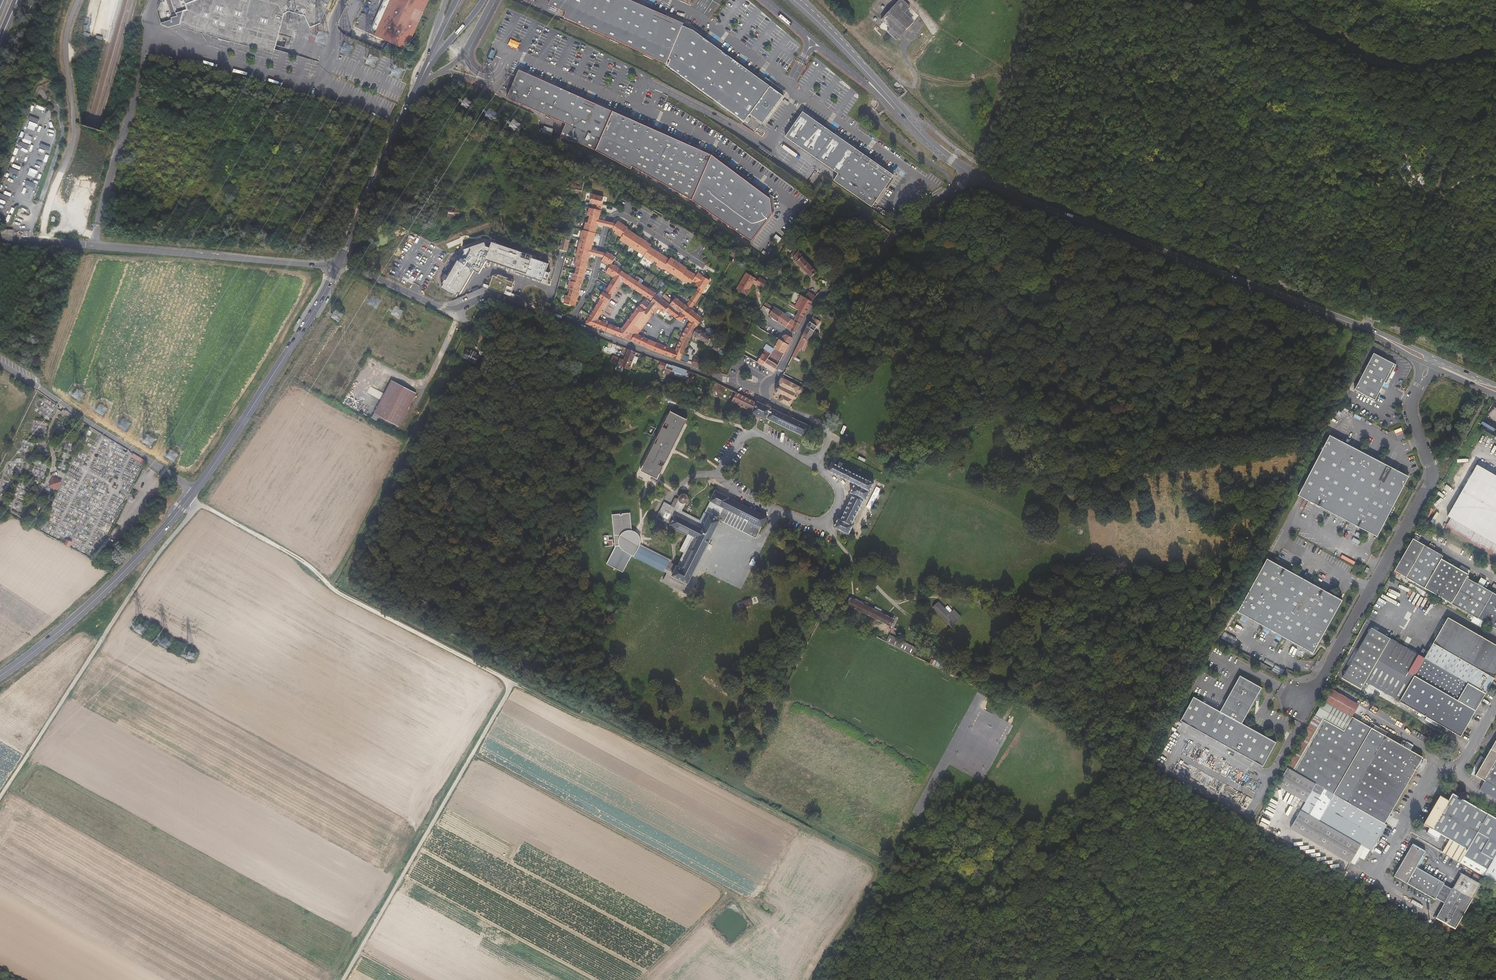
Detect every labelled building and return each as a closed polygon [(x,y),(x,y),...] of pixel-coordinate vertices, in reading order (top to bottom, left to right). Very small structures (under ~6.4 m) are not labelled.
[(184,7),(181,19),(196,25),(275,45),(285,10),(290,7),(305,12),(311,27),(321,23),(332,0),(182,0),(184,7)] [(371,34),(381,39),(376,49),(385,53),(390,43),(403,49),(427,0),(387,0),(371,34)] [(683,20),(643,4),(634,0),(550,0),(549,4),(566,11),(564,15),(666,61),(666,62),(745,119),(745,118),(749,114),(750,112),(770,84),(764,80),(757,75),(741,63),(692,27),(682,22),(683,20)] [(910,6),(904,0),(898,0),(881,16),(890,25),(885,29),(895,39),(913,21),(904,12),(910,6)] [(596,152),(615,162),(630,169),(631,167),(692,201),(705,210),(750,241),(771,215),(769,198),(729,169),(711,156),(633,120),(613,111),(592,102),(519,70),(507,99),(548,116),(564,124),(559,139),(583,145),(596,152)] [(763,121),(783,93),(770,84),(750,112),(763,121)] [(831,176),(868,203),(890,172),(800,109),(783,132),(835,170),(831,176)] [(42,118),(33,115),(31,119),(40,123),(42,118)] [(543,132),(552,135),(553,129),(544,126),(543,132)] [(32,145),(22,141),(21,145),(30,149),(32,145)] [(52,146),(43,142),(41,147),(50,151),(52,146)] [(37,184),(28,180),(26,185),(35,188),(37,184)] [(565,189),(581,193),(582,186),(567,181),(565,189)] [(2,193),(0,196),(0,197),(9,201),(11,197),(2,193)] [(582,230),(579,245),(590,252),(591,248),(595,232),(597,222),(598,218),(604,196),(594,193),(591,201),(594,202),(594,205),(591,205),(589,213),(591,213),(590,219),(588,218),(586,223),(582,230)] [(617,223),(598,218),(597,222),(614,227),(617,223)] [(696,287),(698,288),(702,291),(709,281),(697,273),(695,276),(685,269),(686,268),(670,257),(668,259),(649,246),(650,244),(627,227),(627,226),(618,220),(617,223),(614,227),(617,230),(616,232),(622,237),(621,239),(645,256),(644,257),(649,261),(651,260),(657,264),(655,266),(662,270),(663,269),(685,284),(687,283),(690,285),(692,283),(697,285),(696,287)] [(559,248),(567,250),(569,239),(561,237),(559,248)] [(440,285),(454,294),(457,290),(458,291),(473,267),(478,271),(485,259),(484,258),(485,257),(511,267),(512,265),(516,266),(514,270),(541,280),(542,277),(544,270),(547,262),(534,257),(535,254),(526,251),(525,254),(521,253),(522,251),(517,250),(518,249),(491,239),(489,245),(485,244),(484,239),(462,247),(463,248),(459,249),(452,261),(450,260),(448,263),(450,264),(447,269),(449,270),(445,277),(444,276),(441,280),(442,281),(440,285)] [(590,252),(579,245),(576,256),(577,257),(575,265),(577,265),(575,273),(573,272),(571,280),(570,280),(568,287),(570,288),(569,294),(566,294),(564,301),(575,304),(581,283),(582,283),(590,252)] [(813,271),(788,247),(785,250),(786,255),(807,277),(813,271)] [(609,263),(617,268),(610,262),(614,256),(606,250),(605,251),(603,255),(601,259),(608,264),(609,263)] [(603,271),(611,277),(617,268),(609,263),(608,264),(603,271)] [(781,267),(776,263),(772,270),(777,274),(781,267)] [(597,299),(583,321),(603,328),(606,319),(596,316),(619,280),(648,299),(646,302),(640,299),(636,304),(620,324),(612,321),(608,330),(624,336),(644,309),(646,305),(654,293),(617,268),(611,277),(603,290),(598,287),(592,295),(597,299)] [(759,284),(763,277),(756,273),(754,276),(743,269),(733,285),(743,291),(747,286),(746,286),(749,279),(752,280),(759,284)] [(491,273),(487,286),(509,294),(512,284),(511,283),(512,280),(505,278),(506,275),(496,272),(496,274),(491,273)] [(644,309),(624,336),(644,345),(648,335),(635,330),(649,312),(654,305),(663,311),(666,308),(681,318),(683,315),(689,320),(682,330),(671,345),(654,338),(649,348),(680,359),(685,351),(693,333),(702,318),(701,317),(689,308),(685,305),(674,297),(672,299),(658,289),(662,284),(659,281),(654,287),(656,290),(654,293),(646,305),(644,309)] [(698,288),(685,305),(689,308),(702,291),(698,288)] [(811,300),(814,294),(807,289),(803,295),(811,300)] [(800,319),(811,300),(803,295),(795,290),(787,304),(789,305),(792,307),(790,311),(789,312),(800,319)] [(1370,303),(1374,294),(1367,291),(1364,301),(1370,303)] [(766,316),(774,321),(779,313),(770,308),(768,312),(766,316)] [(798,324),(800,319),(789,312),(786,317),(794,322),(798,324)] [(779,313),(774,321),(780,325),(789,331),(794,322),(786,317),(779,313)] [(823,321),(816,317),(797,354),(805,358),(811,347),(809,346),(810,345),(818,330),(815,330),(818,324),(820,325),(823,321)] [(606,319),(603,328),(607,330),(608,330),(612,321),(610,321),(606,319)] [(796,327),(798,324),(794,322),(789,331),(793,333),(796,327)] [(710,341),(714,333),(699,326),(695,334),(710,341)] [(776,334),(774,338),(777,340),(786,346),(791,337),(785,334),(783,336),(781,335),(779,336),(776,334)] [(648,335),(644,345),(648,347),(649,348),(654,338),(652,337),(648,335)] [(786,346),(777,340),(772,348),(782,355),(786,346)] [(761,350),(754,361),(761,365),(765,358),(770,349),(762,344),(759,349),(761,350)] [(468,350),(465,358),(475,363),(479,356),(476,355),(477,353),(472,350),(471,352),(468,350)] [(636,355),(628,351),(624,360),(623,362),(613,358),(610,364),(628,372),(636,355)] [(1374,353),(1354,389),(1375,400),(1385,382),(1387,384),(1397,365),(1374,353)] [(687,362),(690,357),(684,354),(681,360),(687,362)] [(694,358),(691,363),(700,366),(703,358),(698,356),(697,359),(694,358)] [(769,360),(765,367),(772,372),(776,365),(769,360)] [(690,376),(659,364),(657,368),(663,370),(662,373),(687,384),(690,376)] [(779,402),(790,407),(790,406),(793,400),(795,400),(796,399),(797,397),(797,396),(797,394),(797,393),(799,394),(800,393),(801,393),(802,393),(803,392),(804,391),(804,390),(803,388),(802,387),(800,386),(781,377),(779,382),(779,383),(780,385),(777,392),(782,395),(779,402)] [(377,416),(395,383),(391,380),(373,414),(377,416)] [(415,393),(395,383),(377,416),(398,427),(415,393)] [(725,391),(714,386),(712,390),(723,394),(725,391)] [(736,392),(731,401),(752,411),(756,402),(736,392)] [(752,411),(751,413),(766,420),(766,419),(771,408),(772,407),(757,400),(756,402),(752,411)] [(766,419),(806,438),(811,426),(771,408),(766,419)] [(670,411),(640,471),(657,480),(687,420),(670,411)] [(965,430),(950,439),(954,445),(969,436),(965,430)] [(1409,477),(1329,436),(1298,497),(1377,537),(1409,477)] [(831,462),(827,471),(854,484),(849,493),(852,495),(840,519),(838,518),(833,528),(849,535),(854,525),(852,524),(864,500),(866,501),(871,490),(870,490),(874,482),(831,462)] [(1486,468),(1479,464),(1447,521),(1451,523),(1445,533),(1495,563),(1495,480),(1491,477),(1483,473),(1486,468)] [(1493,473),(1486,468),(1483,473),(1491,477),(1493,473)] [(58,490),(63,481),(53,476),(48,485),(58,490)] [(622,497),(626,488),(621,486),(617,495),(622,497)] [(729,497),(715,490),(709,501),(710,501),(713,503),(762,528),(767,517),(729,499),(729,497)] [(681,514),(703,524),(707,514),(713,503),(710,501),(704,512),(706,513),(704,512),(700,520),(682,511),(686,503),(687,502),(688,500),(689,499),(688,497),(688,496),(686,494),(684,493),(683,494),(681,494),(679,496),(678,497),(678,499),(674,507),(675,510),(681,514)] [(762,528),(713,503),(707,514),(703,524),(681,514),(675,510),(674,507),(671,506),(664,502),(656,518),(669,524),(669,525),(675,528),(674,529),(687,536),(680,551),(683,553),(679,562),(676,566),(671,577),(675,579),(687,585),(705,549),(710,551),(713,546),(709,544),(721,521),(722,520),(727,511),(748,522),(742,532),(756,539),(762,528)] [(722,520),(721,521),(742,532),(748,522),(727,511),(722,520)] [(663,572),(669,561),(640,546),(640,544),(641,542),(641,540),(640,538),(639,535),(637,533),(635,531),(632,531),(630,513),(612,514),(615,547),(606,564),(623,573),(631,556),(633,557),(663,572)] [(1414,539),(1395,571),(1474,617),(1472,622),(1484,629),(1487,624),(1495,629),(1495,595),(1484,588),(1487,581),(1481,578),(1478,584),(1467,578),(1471,571),(1461,566),(1459,569),(1441,559),(1443,556),(1414,539)] [(1313,654),(1342,601),(1267,559),(1238,612),(1313,654)] [(674,560),(669,561),(663,572),(670,576),(667,584),(684,592),(687,585),(675,579),(671,577),(676,566),(679,562),(674,560)] [(896,618),(850,595),(845,603),(881,622),(891,627),(896,618)] [(751,598),(742,600),(744,607),(753,604),(751,598)] [(939,601),(932,607),(951,628),(962,617),(954,609),(950,612),(939,601)] [(1343,679),(1361,690),(1366,682),(1444,728),(1442,731),(1448,734),(1450,731),(1462,738),(1495,680),(1495,646),(1450,618),(1426,659),(1406,647),(1374,628),(1343,679)] [(1240,620),(1236,629),(1242,632),(1246,623),(1240,620)] [(889,634),(886,642),(912,655),(916,648),(889,634)] [(931,658),(929,663),(942,670),(945,665),(931,658)] [(1276,664),(1273,670),(1282,675),(1285,669),(1276,664)] [(1195,698),(1181,722),(1263,766),(1276,743),(1242,724),(1261,688),(1240,676),(1221,712),(1195,698)] [(1360,705),(1331,689),(1316,716),(1277,786),(1306,803),(1291,829),(1355,866),(1360,858),(1365,860),(1370,850),(1372,851),(1387,826),(1385,825),(1423,758),(1352,717),(1360,705)] [(1386,734),(1388,731),(1376,725),(1374,728),(1386,734)] [(1495,801),(1495,740),(1476,776),(1484,781),(1478,791),(1495,801)] [(1438,798),(1423,826),(1449,841),(1441,853),(1495,886),(1495,821),(1452,796),(1447,803),(1438,798)] [(1425,853),(1411,845),(1393,878),(1430,899),(1433,901),(1434,900),(1438,902),(1443,905),(1434,920),(1454,932),(1480,887),(1461,876),(1451,891),(1446,889),(1442,886),(1443,885),(1415,869),(1425,853)]
